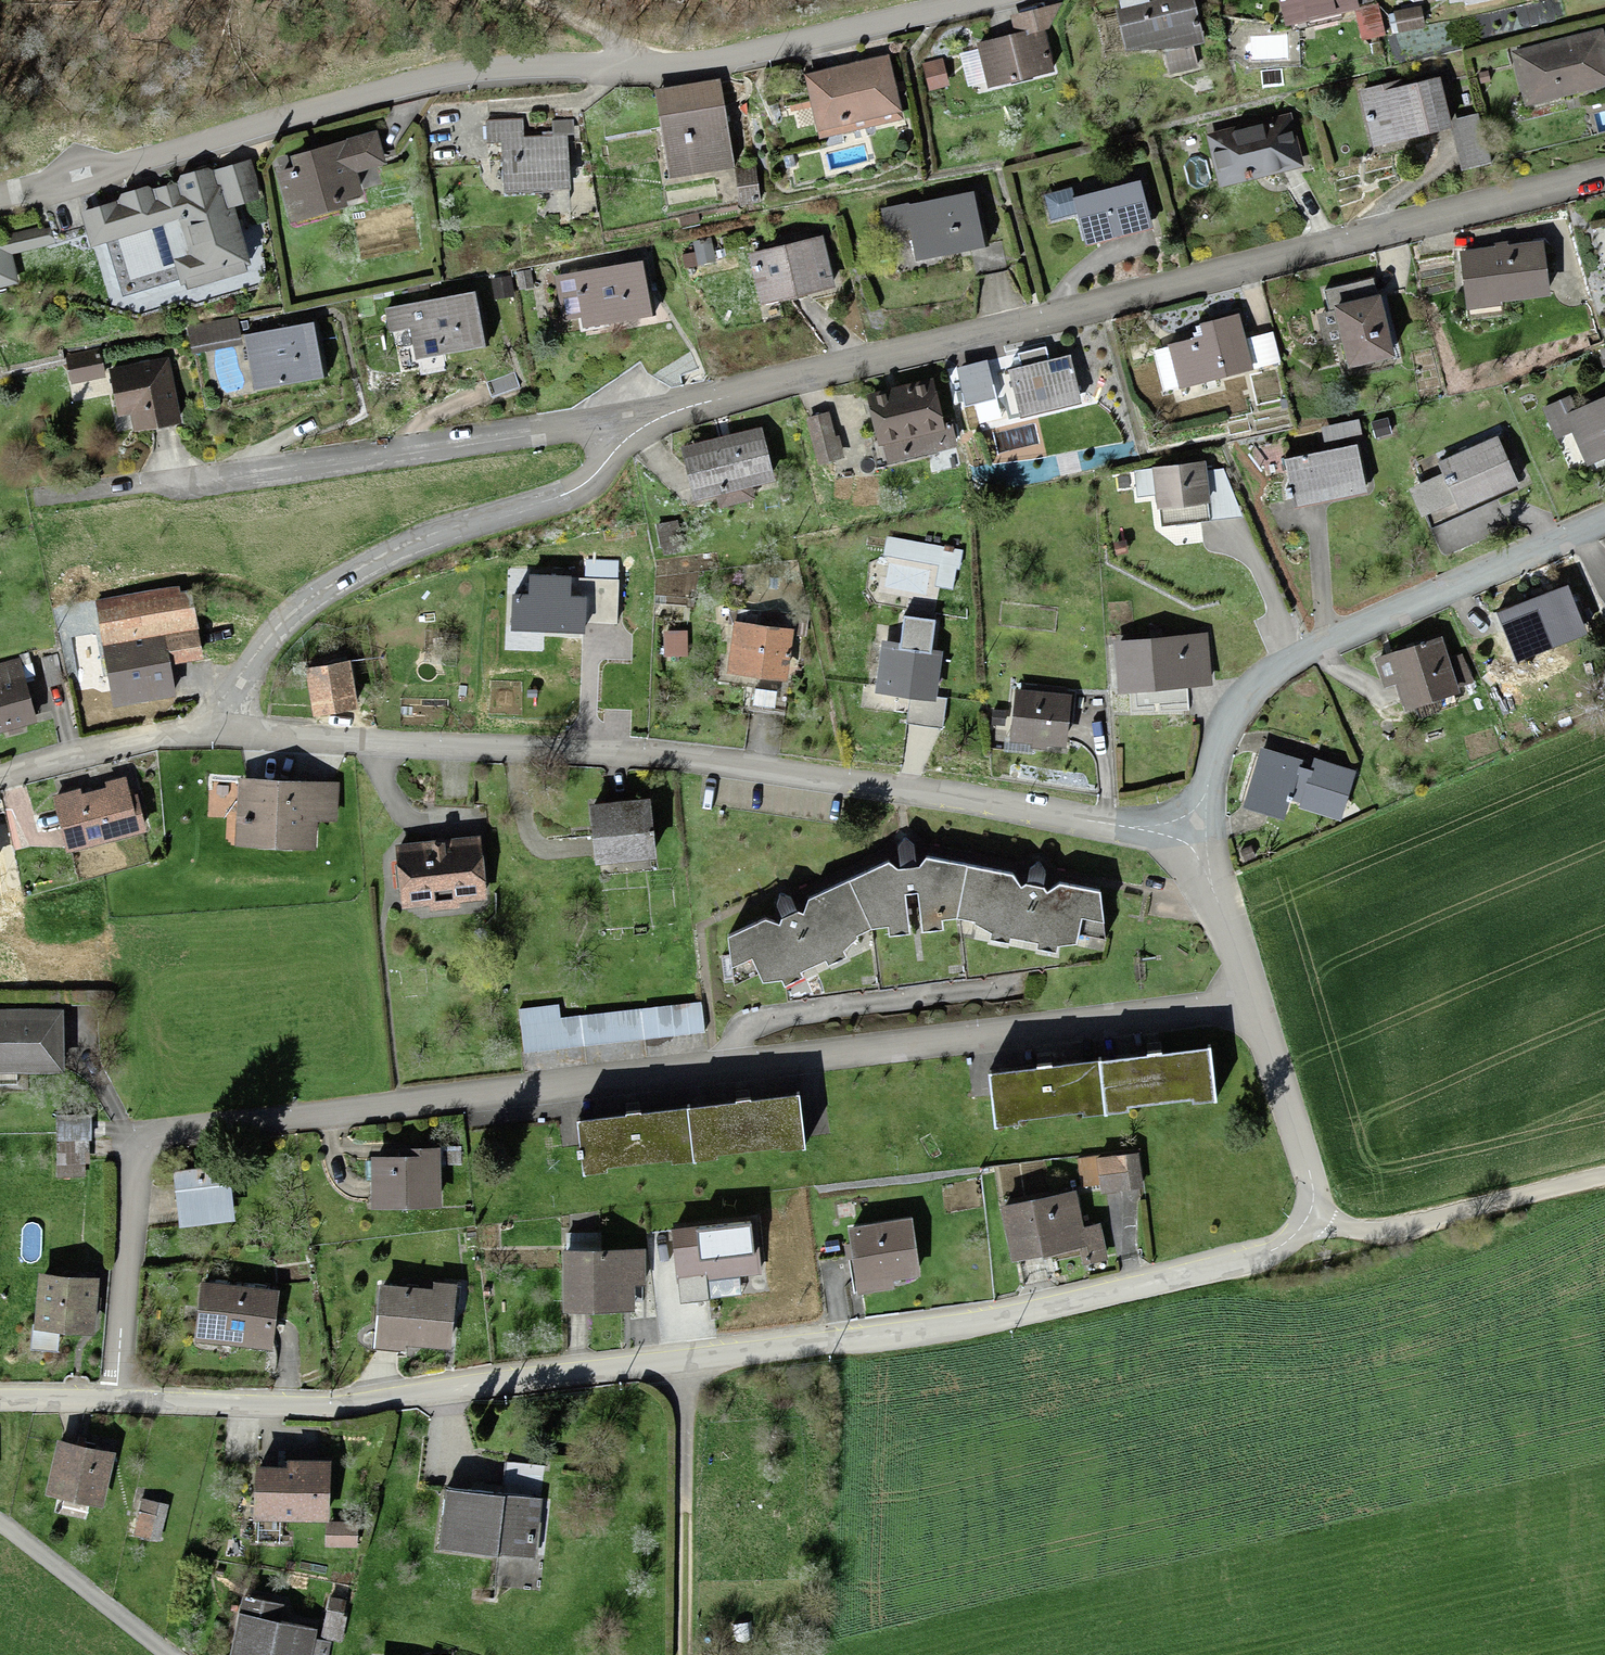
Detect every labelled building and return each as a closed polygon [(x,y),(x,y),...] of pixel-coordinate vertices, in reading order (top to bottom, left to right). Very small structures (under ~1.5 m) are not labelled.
[(1282,26),(1352,11),(1349,0),(1276,0),(1282,26)] [(1187,1),(1117,17),(1126,55),(1202,53),(1187,1)] [(1015,41),(976,50),(986,92),(1050,78),(1039,34),(1058,30),(1054,13),(1011,23),(1015,41)] [(1417,15),(1395,16),(1396,35),(1419,33),(1417,15)] [(1511,59),(1523,110),(1604,90),(1604,63),(1599,38),(1511,59)] [(884,66),(807,81),(819,141),(896,126),(884,66)] [(1403,87),(1361,96),(1373,151),(1447,135),(1437,87),(1404,94),(1403,87)] [(721,115),(657,124),(665,180),(729,172),(721,115)] [(1489,162),(1478,121),(1450,129),(1460,169),(1489,162)] [(499,144),(518,144),(518,126),(482,126),(482,144),(499,144)] [(1295,130),(1212,144),(1219,186),(1302,171),(1295,130)] [(277,183),(290,226),(356,207),(347,177),(380,168),(372,141),(290,165),(294,178),(277,183)] [(518,144),(499,144),(499,196),(561,195),(561,144),(518,144)] [(247,170),(104,215),(134,309),(245,274),(226,212),(257,202),(247,170)] [(751,201),(751,171),(736,172),(737,201),(751,201)] [(1137,192),(1073,209),(1084,250),(1148,233),(1137,192)] [(970,200),(885,215),(889,237),(909,233),(915,268),(980,256),(970,200)] [(16,288),(11,259),(44,253),(41,237),(0,244),(0,291),(16,288)] [(819,249),(753,261),(761,306),(827,293),(819,249)] [(1536,251),(1461,261),(1468,310),(1543,300),(1536,251)] [(639,275),(556,285),(561,323),(581,321),(582,331),(645,323),(639,275)] [(471,301),(385,314),(388,335),(409,332),(413,362),(478,352),(471,301)] [(1374,306),(1334,316),(1349,374),(1390,363),(1374,306)] [(234,321),(185,331),(190,354),(238,345),(234,321)] [(1196,346),(1169,354),(1180,393),(1247,373),(1239,346),(1234,328),(1194,339),(1196,346)] [(308,332),(243,341),(251,396),(316,386),(308,332)] [(1267,338),(1239,346),(1247,373),(1275,365),(1267,338)] [(164,365),(109,379),(119,417),(136,413),(142,437),(179,428),(164,365)] [(1065,365),(1009,378),(1018,418),(1074,405),(1065,365)] [(931,393),(868,405),(880,468),(952,455),(948,432),(939,434),(931,393)] [(1568,421),(1587,468),(1604,461),(1604,406),(1568,421)] [(1561,409),(1544,416),(1554,442),(1571,436),(1561,409)] [(826,424),(805,430),(813,461),(834,456),(826,424)] [(759,437),(680,456),(692,505),(770,486),(759,437)] [(1500,447),(1438,472),(1455,513),(1516,488),(1500,447)] [(1354,455),(1285,468),(1293,511),(1362,498),(1354,455)] [(1200,471),(1153,476),(1157,514),(1204,508),(1200,471)] [(531,598),(515,598),(514,629),(583,631),(584,601),(569,601),(570,578),(532,577),(531,598)] [(178,596),(101,609),(109,655),(157,646),(186,641),(178,596)] [(1568,597),(1498,623),(1514,667),(1584,642),(1568,597)] [(789,641),(731,631),(722,680),(780,690),(789,641)] [(1203,645),(1113,649),(1116,697),(1205,693),(1203,645)] [(167,699),(157,646),(109,655),(118,707),(167,699)] [(1443,667),(1436,648),(1380,665),(1388,691),(1399,688),(1407,713),(1452,699),(1451,693),(1466,688),(1458,662),(1443,667)] [(936,660),(881,654),(875,704),(930,710),(936,660)] [(0,672),(0,735),(35,725),(19,667),(0,672)] [(345,674),(304,680),(309,717),(350,711),(345,674)] [(772,699),(751,697),(749,714),(771,715),(772,699)] [(1015,699),(1011,746),(1061,750),(1065,703),(1015,699)] [(1260,754),(1241,812),(1289,828),(1295,810),(1308,770),(1260,754)] [(1308,770),(1295,810),(1335,823),(1349,779),(1309,766),(1308,770)] [(330,790),(236,789),(235,851),(308,852),(308,825),(330,826),(330,790)] [(124,791),(58,805),(69,857),(136,843),(124,791)] [(647,811),(589,814),(592,871),(650,868),(647,811)] [(477,848),(395,852),(398,912),(480,909),(477,848)] [(725,947),(726,975),(752,978),(755,991),(781,992),(871,949),(868,936),(883,934),(886,945),(906,940),(940,939),(939,926),(955,926),(958,938),(982,944),(1055,954),(1102,951),(1099,896),(1056,886),(1041,896),(1043,873),(1027,872),(1026,892),(1016,890),(1012,879),(923,865),(913,877),(913,851),(895,852),(896,877),(886,869),(803,908),(801,920),(794,924),(784,908),(773,914),(783,931),(774,936),(766,930),(725,947)] [(521,1017),(524,1052),(700,1036),(698,1007),(560,1020),(559,1013),(521,1017)] [(0,1019),(0,1077),(66,1076),(65,1017),(0,1019)] [(1206,1061),(1095,1071),(1100,1123),(1210,1113),(1206,1061)] [(1095,1071),(986,1081),(991,1134),(1100,1123),(1095,1071)] [(580,1123),(585,1175),(804,1155),(799,1102),(580,1123)] [(60,1123),(60,1179),(91,1179),(91,1123),(60,1123)] [(462,1154),(441,1154),(441,1171),(462,1171),(462,1154)] [(400,1167),(366,1168),(367,1213),(433,1212),(432,1156),(400,1156),(400,1167)] [(1136,1164),(1097,1164),(1097,1194),(1137,1194),(1136,1164)] [(228,1177),(177,1180),(180,1230),(231,1227),(228,1177)] [(1072,1204),(1001,1219),(1010,1266),(1094,1249),(1091,1233),(1078,1235),(1072,1204)] [(761,1228),(671,1236),(675,1285),(717,1281),(718,1291),(766,1286),(761,1228)] [(906,1229),(848,1236),(854,1291),(913,1284),(906,1229)] [(602,1242),(565,1242),(566,1322),(613,1322),(613,1295),(647,1295),(647,1260),(602,1260),(602,1242)] [(100,1288),(43,1286),(41,1333),(98,1335),(100,1288)] [(380,1291),(374,1351),(448,1358),(455,1292),(434,1290),(433,1297),(380,1291)] [(198,1292),(193,1346),(219,1349),(219,1344),(266,1348),(271,1299),(198,1292)] [(54,1454),(47,1496),(101,1504),(107,1462),(54,1454)] [(254,1477),(252,1533),(272,1534),(272,1521),(325,1522),(326,1468),(286,1466),(286,1478),(254,1477)] [(503,1505),(443,1499),(437,1555),(528,1565),(534,1506),(543,1507),(546,1477),(506,1473),(503,1505)] [(138,1506),(133,1538),(158,1542),(163,1510),(138,1506)] [(340,1530),(340,1552),(353,1552),(353,1530),(340,1530)] [(240,1612),(232,1654),(314,1654),(317,1642),(303,1640),(304,1635),(275,1630),(277,1618),(240,1612)]
